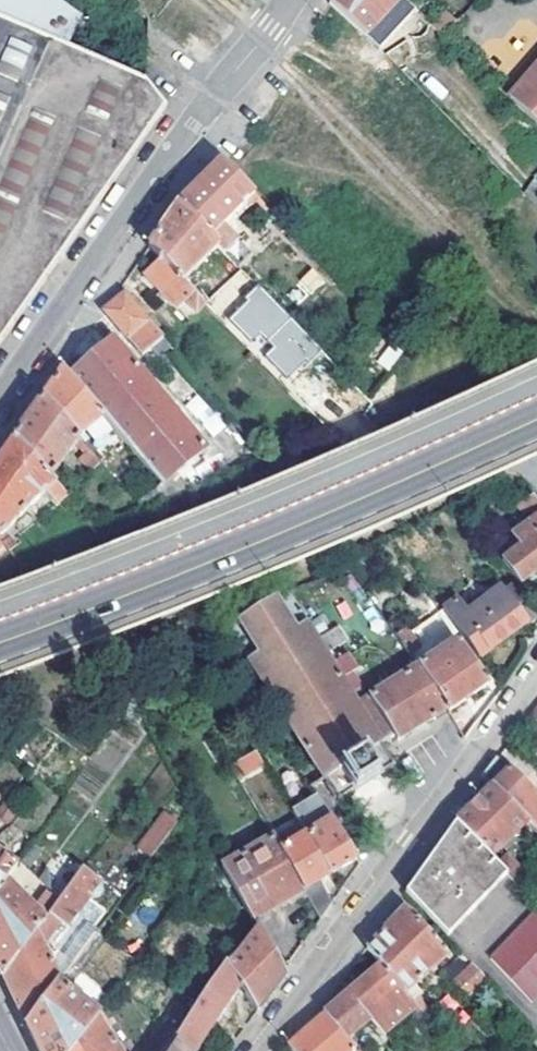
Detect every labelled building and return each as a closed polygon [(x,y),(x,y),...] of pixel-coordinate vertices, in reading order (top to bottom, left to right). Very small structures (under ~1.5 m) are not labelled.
[(166,109),(146,83),(65,44),(75,16),(53,0),(0,0),(0,345),(166,109)] [(329,6),(333,10),(322,22),(345,44),(356,31),(366,40),(401,0),(332,0),(329,6)] [(422,13),(412,4),(404,13),(414,22),(422,13)] [(435,25),(444,34),(454,22),(445,14),(435,25)] [(509,95),(536,121),(536,64),(509,95)] [(261,201),(222,163),(178,207),(222,251),(228,256),(240,244),(223,228),(247,204),(253,209),(261,201)] [(183,284),(222,251),(178,207),(148,249),(159,260),(183,284)] [(276,216),(272,212),(268,216),(272,220),(276,216)] [(183,284),(159,260),(142,276),(161,295),(156,299),(162,305),(166,300),(177,312),(187,303),(197,314),(205,306),(183,284)] [(296,281),(307,296),(326,282),(314,267),(296,281)] [(208,299),(220,312),(243,290),(231,277),(208,299)] [(246,303),(228,321),(249,343),(259,334),(273,349),(264,358),(285,379),(304,362),(306,365),(320,351),(257,287),(243,300),(246,303)] [(160,357),(169,347),(122,295),(104,312),(143,358),(152,349),(160,357)] [(408,344),(397,333),(379,352),(390,363),(408,344)] [(71,379),(104,418),(119,434),(163,487),(178,474),(207,450),(113,341),(71,379)] [(42,400),(77,441),(95,426),(104,418),(71,379),(63,370),(42,400)] [(14,440),(52,483),(77,449),(86,458),(80,464),(91,478),(102,468),(77,441),(42,400),(14,440)] [(104,418),(95,426),(105,435),(107,433),(113,440),(119,434),(104,418)] [(14,440),(0,460),(0,537),(46,497),(59,511),(68,503),(66,500),(52,483),(14,440)] [(189,487),(178,474),(163,487),(171,496),(189,487)] [(536,515),(536,495),(534,491),(519,504),(532,520),(536,515)] [(536,569),(536,515),(532,520),(513,534),(523,547),(504,561),(521,582),(536,569)] [(2,543),(5,548),(9,552),(15,548),(8,539),(2,543)] [(4,556),(9,552),(5,548),(1,551),(4,556)] [(457,599),(444,609),(481,658),(511,635),(536,614),(514,584),(503,593),(499,589),(468,614),(457,599)] [(337,799),(339,797),(342,802),(356,793),(359,797),(363,794),(362,791),(377,781),(379,784),(384,780),(381,777),(396,767),(391,762),(395,760),(386,746),(383,748),(382,744),(358,708),(341,684),(358,672),(346,656),(331,667),(305,628),(308,626),(287,593),(229,631),(251,666),(252,665),(328,779),(329,782),(326,784),(337,799)] [(397,636),(409,655),(422,647),(408,628),(397,636)] [(441,653),(418,668),(447,710),(449,713),(490,686),(459,641),(451,646),(448,641),(438,648),(441,653)] [(447,710),(418,668),(371,699),(395,736),(400,741),(443,713),(447,710)] [(395,736),(371,699),(358,708),(382,744),(395,736)] [(240,780),(265,764),(256,751),(231,766),(240,780)] [(492,787),(525,817),(527,819),(536,829),(536,803),(536,804),(530,797),(535,791),(499,757),(483,778),(492,787)] [(459,822),(493,855),(503,845),(508,849),(514,842),(510,838),(527,819),(525,817),(492,787),(475,805),(459,822)] [(305,830),(333,875),(359,860),(321,796),(295,812),(305,830)] [(6,797),(0,805),(0,816),(5,819),(16,804),(6,797)] [(136,848),(151,858),(177,818),(161,809),(136,848)] [(407,892),(449,938),(484,901),(510,872),(502,864),(493,855),(459,822),(433,858),(407,892)] [(322,881),(333,875),(305,830),(300,833),(304,840),(284,853),(307,891),(324,919),(335,903),(322,881)] [(227,868),(258,921),(307,891),(284,853),(275,839),(227,868)] [(3,880),(15,863),(0,851),(0,883),(3,880)] [(510,872),(523,884),(531,876),(510,856),(502,864),(510,872)] [(0,883),(0,971),(4,979),(25,949),(34,936),(47,920),(38,912),(3,880),(0,883)] [(94,894),(76,880),(57,906),(50,916),(47,920),(34,936),(46,954),(66,928),(68,930),(94,894)] [(50,916),(57,906),(48,899),(38,912),(47,920),(50,916)] [(408,909),(368,950),(381,965),(418,1007),(425,1001),(413,988),(448,955),(408,909)] [(536,998),(536,911),(493,957),(536,999),(536,998)] [(232,968),(246,991),(262,1015),(292,977),(288,972),(262,928),(232,968)] [(46,954),(34,936),(25,949),(4,979),(22,1015),(27,1025),(58,983),(62,979),(46,954)] [(122,987),(142,963),(122,949),(105,974),(110,978),(122,987)] [(428,1033),(435,1026),(428,1018),(418,1007),(381,965),(362,983),(327,1014),(350,1042),(367,1027),(371,1017),(389,1035),(411,1015),(428,1033)] [(487,979),(474,965),(450,987),(464,1001),(487,979)] [(232,968),(179,1039),(188,1050),(202,1050),(246,991),(232,968)] [(122,987),(110,978),(101,989),(113,999),(122,987)] [(58,983),(27,1025),(32,1036),(40,1050),(72,1050),(99,1017),(58,983)] [(438,989),(425,1001),(418,1007),(428,1018),(447,1000),(438,989)] [(294,1050),(357,1050),(350,1042),(327,1014),(308,1030),(290,1046),(294,1050)] [(72,1050),(119,1050),(99,1017),(72,1050)] [(178,1040),(169,1033),(162,1042),(151,1050),(170,1050),(178,1040)] [(170,1050),(188,1050),(179,1039),(178,1040),(170,1050)]
